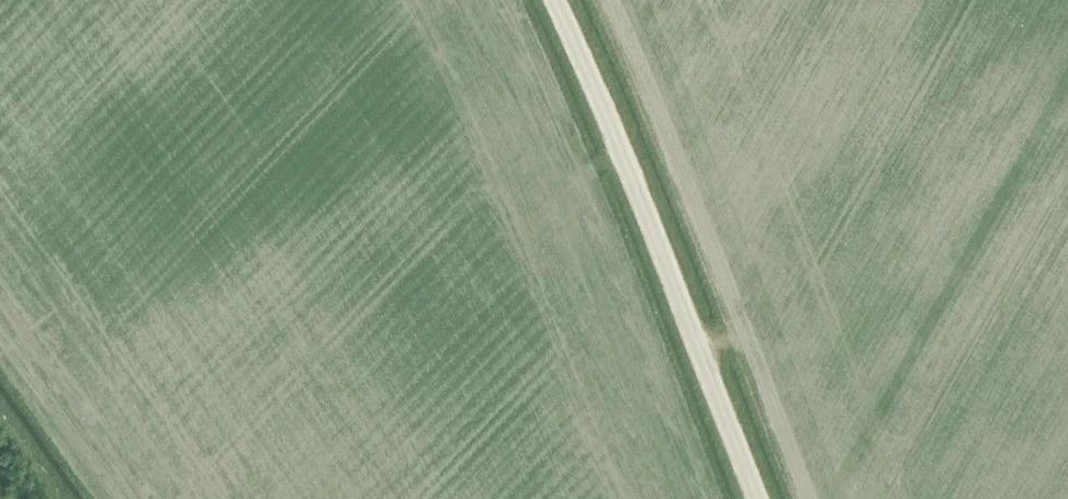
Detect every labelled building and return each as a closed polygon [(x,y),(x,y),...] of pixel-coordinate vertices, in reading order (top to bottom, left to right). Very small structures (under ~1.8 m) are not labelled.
[(0,490),(0,491),(7,498),(14,492),(7,484),(0,490)]
